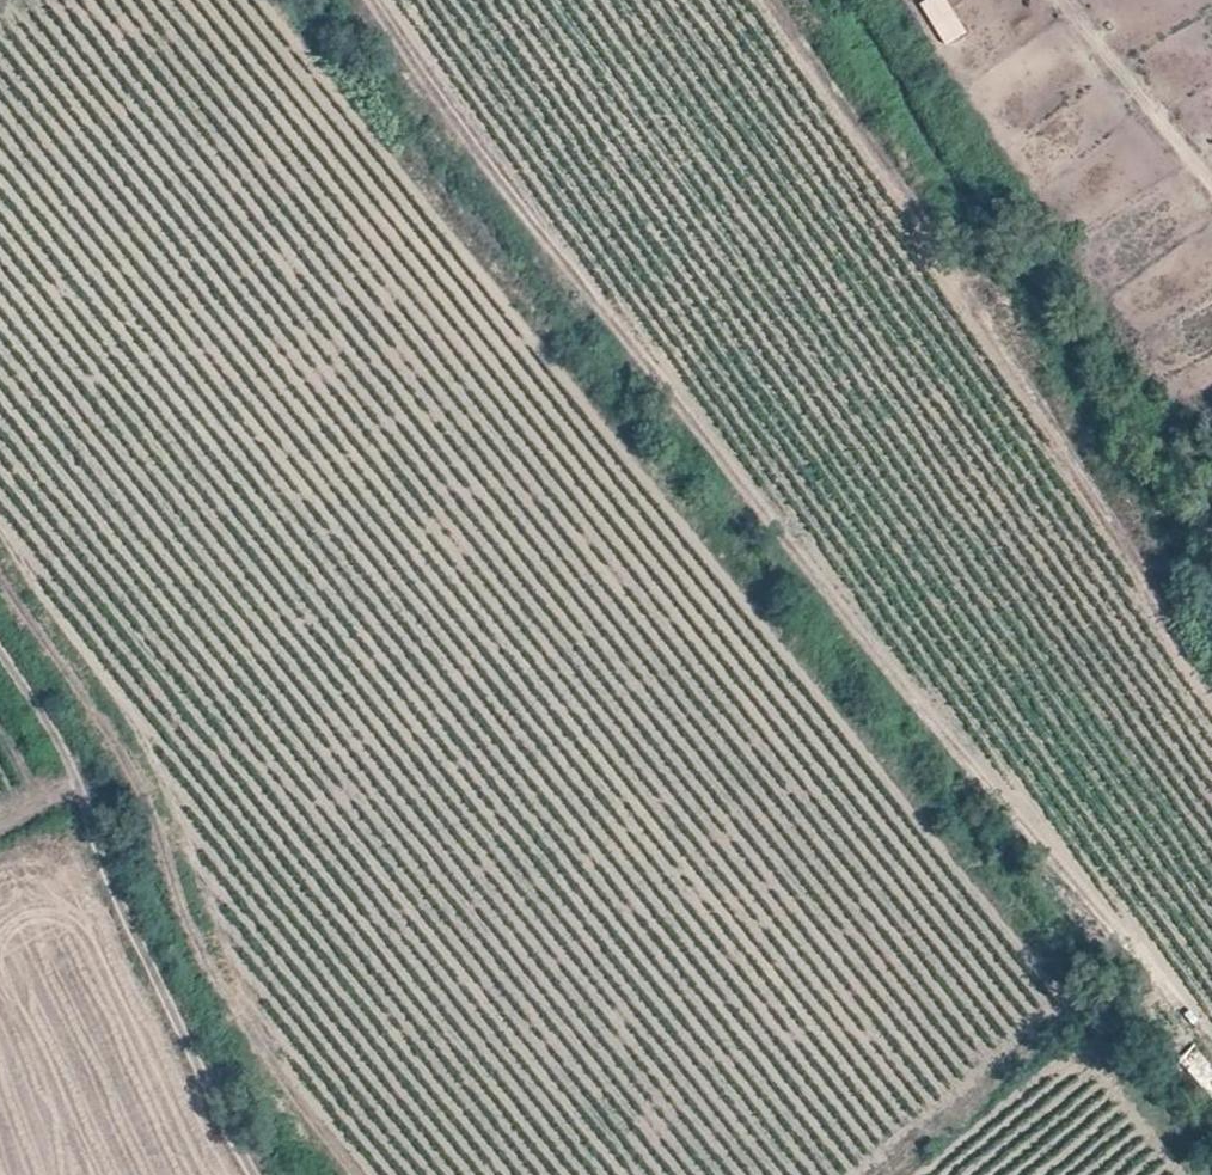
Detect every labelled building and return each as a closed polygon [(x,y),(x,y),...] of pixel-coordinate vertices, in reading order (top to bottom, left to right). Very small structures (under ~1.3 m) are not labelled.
[(969,33),(947,0),(925,0),(919,4),(947,47),(969,33)]
